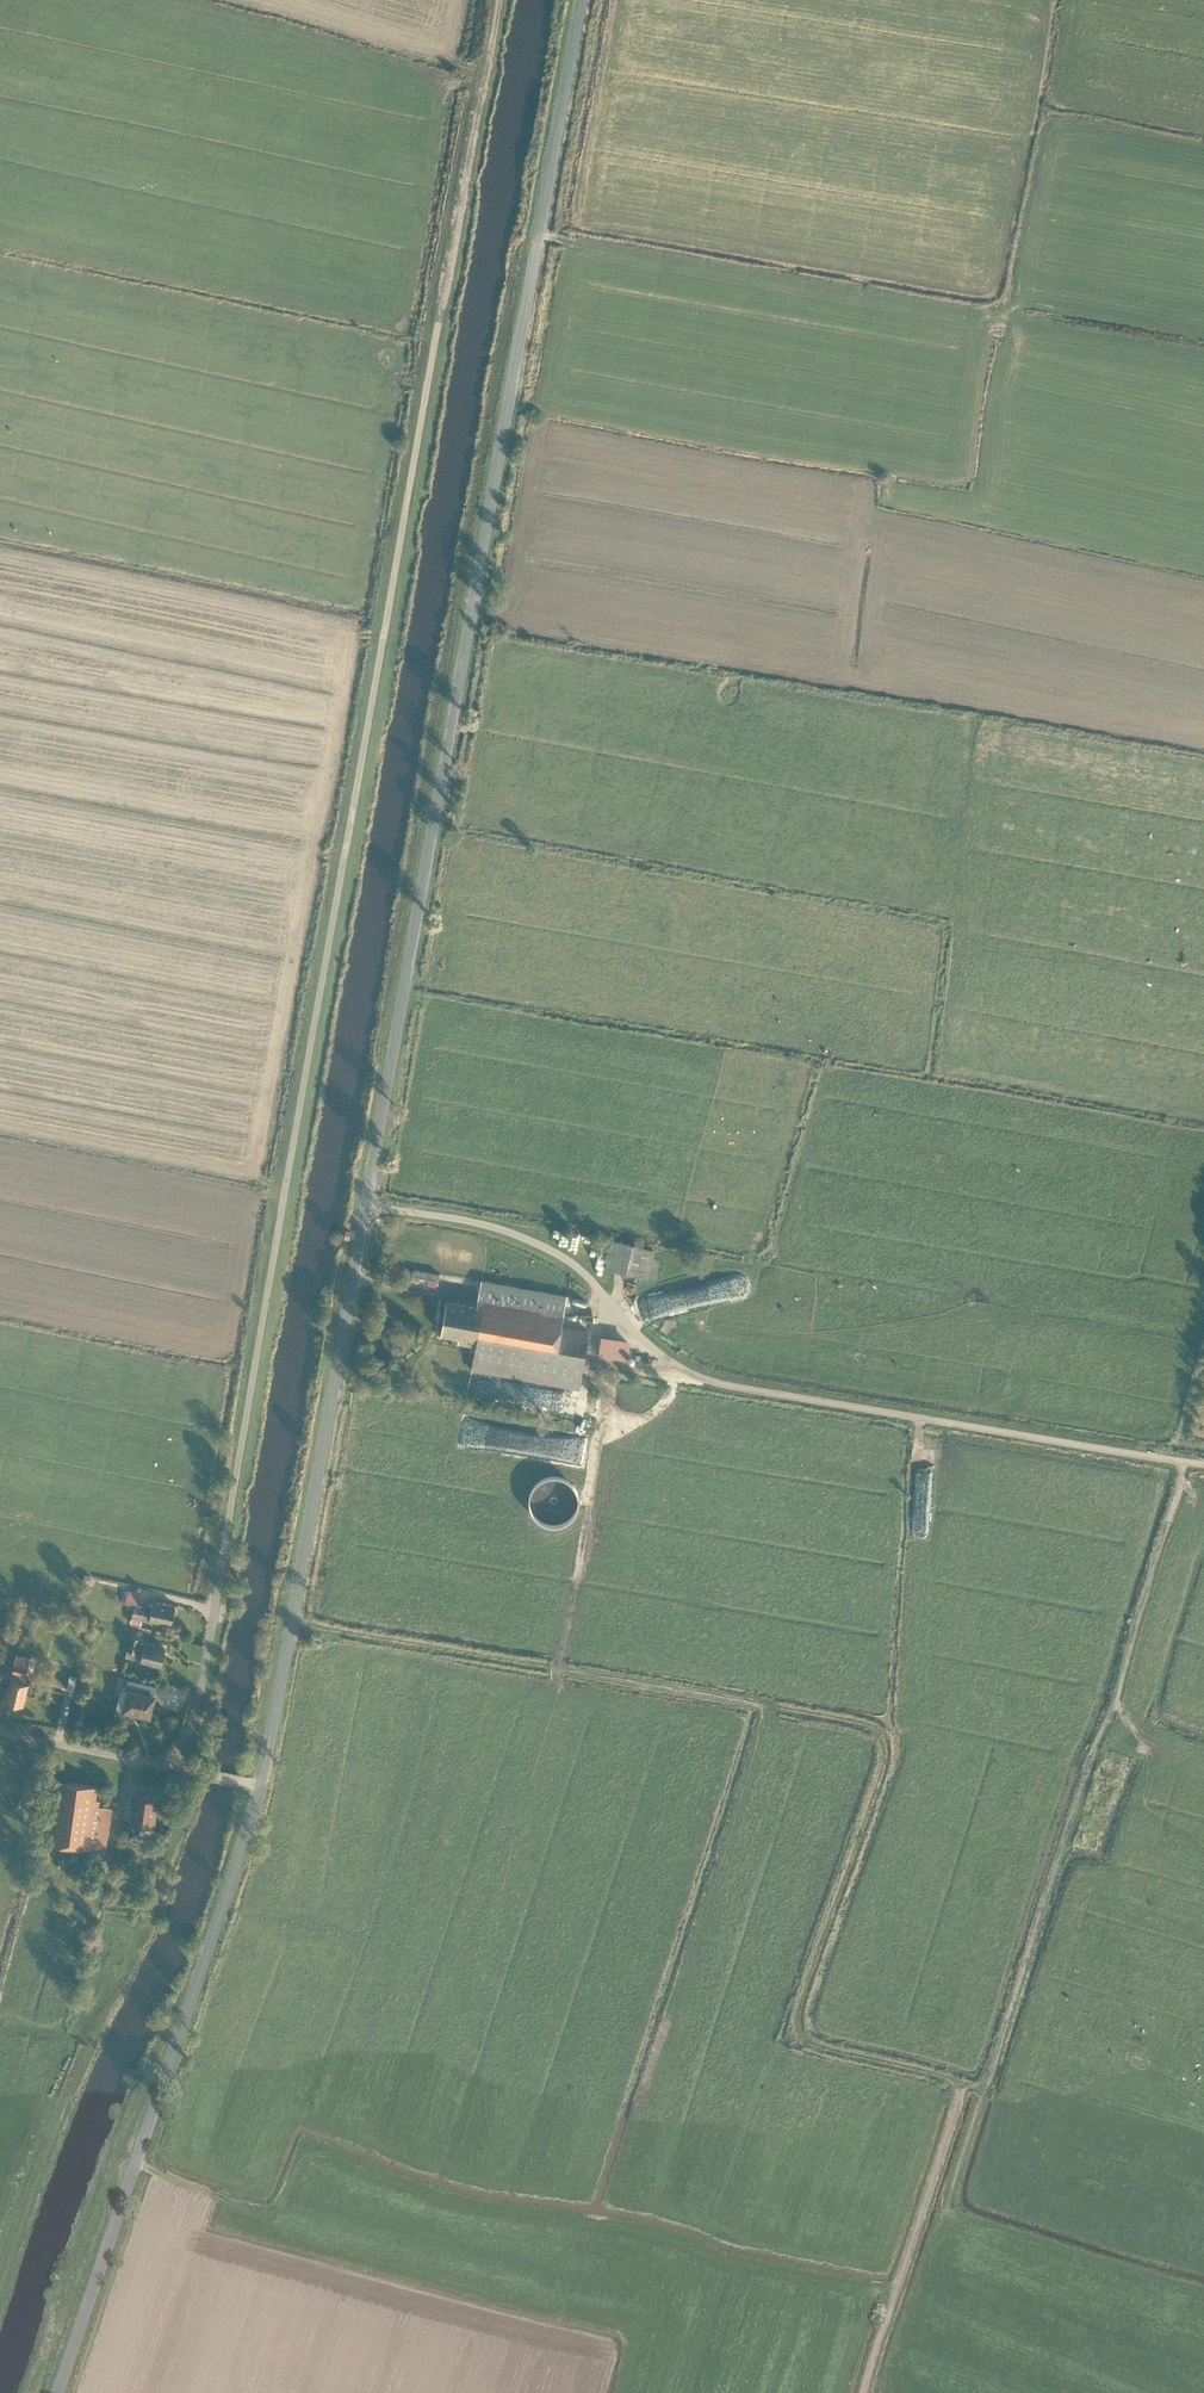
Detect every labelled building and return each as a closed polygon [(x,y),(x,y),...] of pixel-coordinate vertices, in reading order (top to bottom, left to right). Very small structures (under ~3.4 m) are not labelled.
[(610,1238),(603,1267),(653,1280),(658,1258),(651,1256),(653,1249),(610,1238)] [(603,1263),(607,1241),(598,1240),(594,1261),(603,1263)] [(438,1272),(411,1267),(410,1273),(427,1277),(426,1284),(435,1286),(438,1272)] [(476,1330),(555,1345),(559,1324),(564,1294),(479,1278),(474,1302),(446,1297),(440,1331),(456,1334),(455,1339),(473,1343),(476,1330)] [(473,1343),(469,1368),(576,1388),(587,1329),(559,1324),(555,1345),(476,1330),(473,1343)] [(629,1339),(599,1334),(596,1354),(626,1359),(629,1339)] [(586,1391),(540,1384),(539,1392),(536,1392),(534,1405),(582,1413),(586,1391)] [(125,1588),(123,1600),(134,1603),(136,1591),(125,1588)] [(149,1606),(146,1619),(168,1623),(172,1604),(150,1600),(149,1606)] [(146,1619),(149,1606),(134,1603),(131,1616),(146,1619)] [(138,1637),(128,1634),(124,1649),(135,1652),(138,1637)] [(139,1660),(159,1665),(164,1647),(143,1642),(139,1660)] [(14,1653),(9,1679),(22,1681),(26,1663),(37,1665),(38,1658),(14,1653)] [(126,1687),(152,1692),(154,1685),(119,1677),(117,1685),(126,1687)] [(9,1679),(7,1678),(3,1701),(22,1705),(26,1682),(22,1681),(9,1679)] [(152,1692),(126,1687),(120,1711),(149,1718),(155,1693),(152,1692)] [(96,1784),(56,1779),(48,1842),(104,1849),(110,1806),(97,1804),(97,1799),(94,1798),(96,1784)] [(158,1796),(132,1793),(128,1822),(154,1825),(158,1796)]
